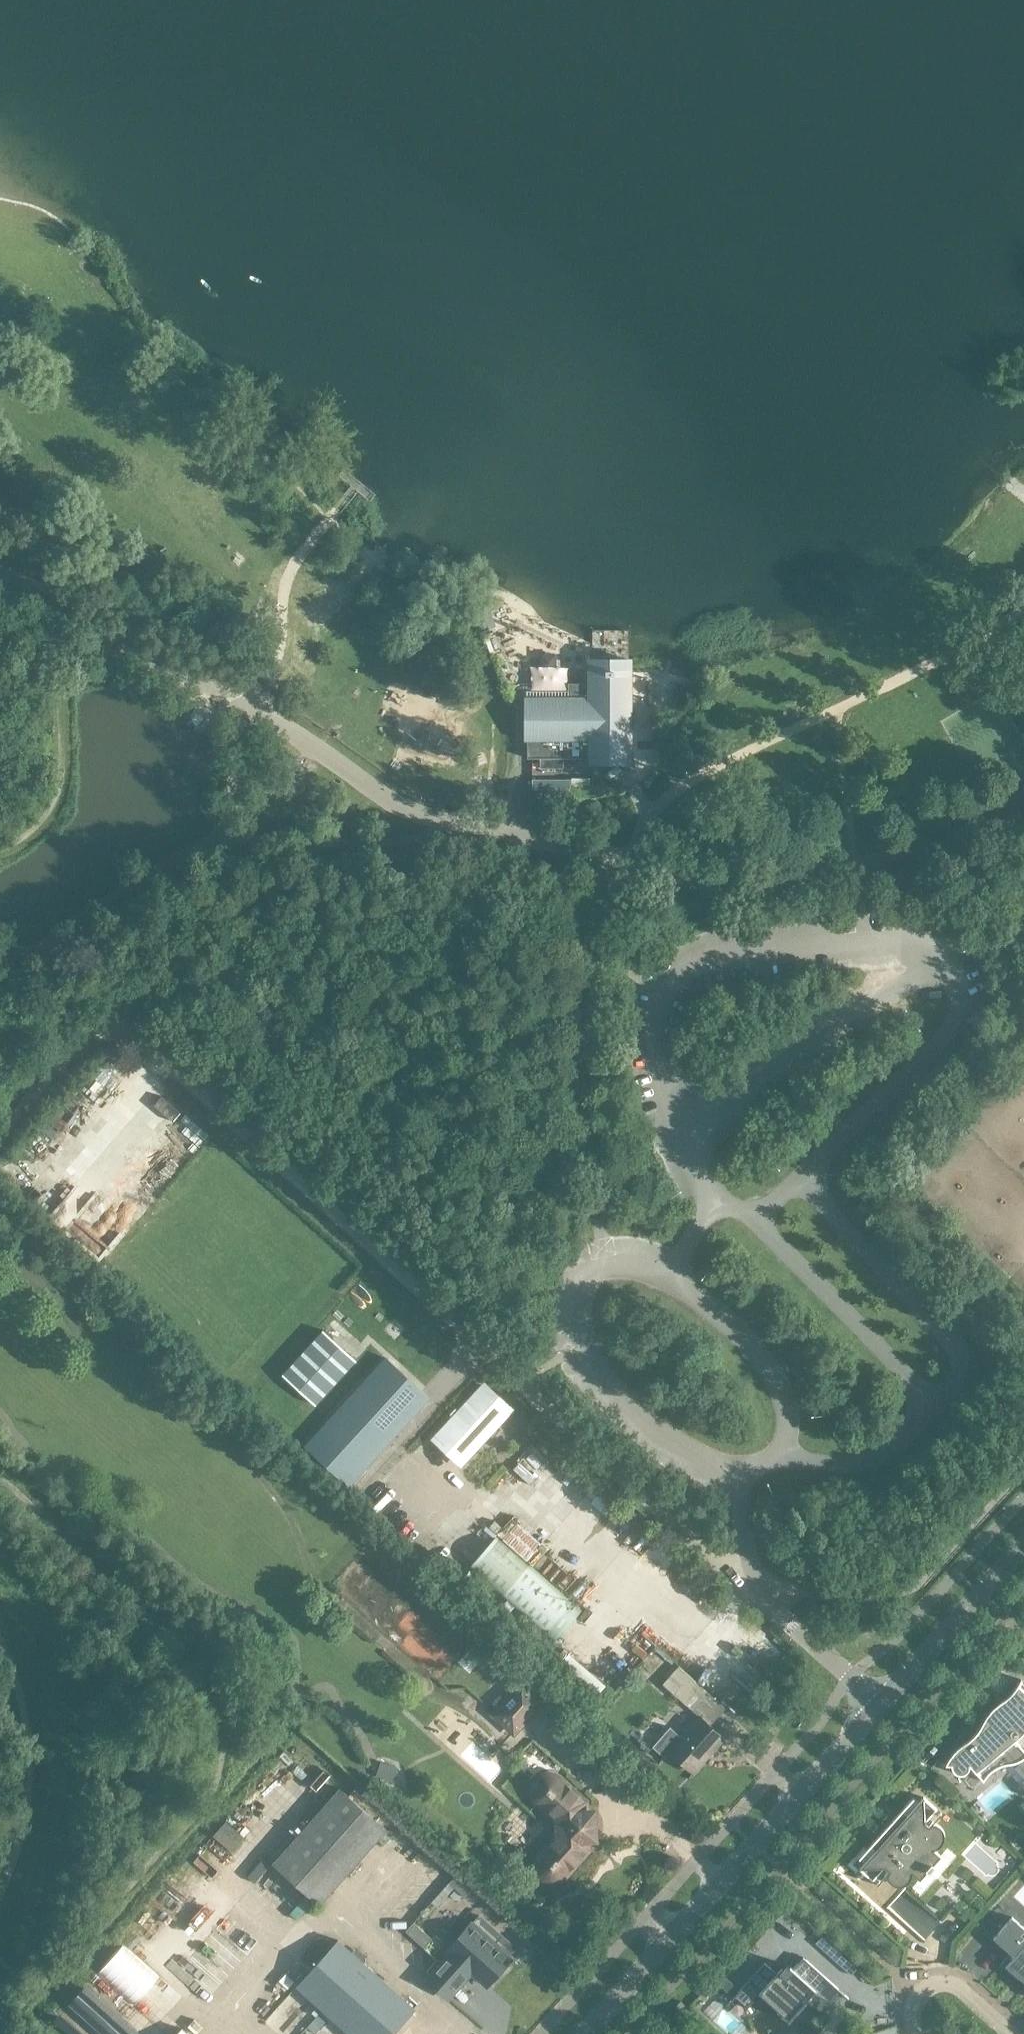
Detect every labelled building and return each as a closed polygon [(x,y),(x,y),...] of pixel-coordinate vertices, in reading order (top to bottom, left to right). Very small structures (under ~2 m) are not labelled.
[(476,612),(483,631),(492,628),(485,609),(476,612)] [(592,660),(592,670),(593,683),(569,684),(569,701),(532,701),(527,701),(526,701),(526,737),(528,737),(528,758),(592,758),(592,763),(629,763),(629,660),(592,660)] [(561,693),(562,664),(535,662),(534,692),(561,693)] [(571,789),(570,779),(533,779),(532,779),(533,789),(571,789)] [(323,1330),(282,1375),(316,1405),(357,1361),(323,1330)] [(386,1357),(305,1446),(349,1486),(415,1414),(401,1401),(416,1385),(386,1357)] [(463,1463),(511,1412),(482,1385),(434,1437),(463,1463)] [(528,1441),(524,1460),(533,1462),(534,1455),(548,1458),(551,1446),(528,1441)] [(544,1636),(573,1602),(498,1535),(469,1569),(544,1636)] [(663,1684),(694,1711),(710,1694),(680,1665),(663,1684)] [(734,1678),(720,1696),(738,1711),(752,1693),(734,1678)] [(957,1774),(966,1774),(970,1766),(977,1773),(1002,1752),(1010,1761),(1023,1750),(1015,1740),(1020,1736),(1019,1731),(1023,1726),(1023,1691),(1019,1686),(1021,1682),(1021,1680),(1017,1688),(1011,1696),(1003,1702),(998,1705),(999,1706),(1001,1704),(1006,1709),(980,1732),(979,1731),(972,1739),(964,1745),(957,1750),(951,1757),(947,1765),(953,1766),(953,1769),(954,1772),(957,1774)] [(522,1684),(495,1714),(514,1731),(541,1701),(522,1684)] [(694,1772),(725,1738),(700,1716),(669,1750),(694,1772)] [(586,1801),(562,1780),(559,1777),(555,1775),(551,1774),(547,1774),(543,1776),(539,1778),(536,1781),(535,1785),(534,1789),(534,1793),(535,1797),(538,1800),(541,1803),(555,1816),(556,1838),(540,1855),(539,1859),(538,1863),(538,1867),(539,1871),(542,1875),(545,1877),(548,1879),(552,1880),(557,1880),(561,1878),(564,1876),(588,1849),(588,1839),(596,1839),(596,1835),(598,1828),(598,1821),(594,1815),(594,1810),(586,1811),(586,1801)] [(320,1905),(386,1830),(340,1789),(274,1863),(320,1905)] [(898,1827),(894,1824),(883,1836),(887,1839),(860,1869),(885,1867),(888,1870),(884,1874),(885,1875),(888,1872),(900,1883),(910,1871),(920,1879),(928,1870),(929,1871),(934,1865),(933,1864),(941,1855),(932,1847),(942,1835),(930,1825),(933,1821),(932,1820),(928,1825),(925,1822),(924,1797),(898,1827)] [(215,1832),(233,1849),(246,1835),(228,1818),(215,1832)] [(55,2020),(70,2033),(175,2033),(293,1910),(223,1843),(55,2020)] [(994,1937),(1011,1953),(1001,1964),(1017,1978),(1019,1976),(1023,1980),(1023,1927),(1012,1916),(994,1937)] [(451,1952),(427,1979),(449,1998),(472,1972),(487,1985),(511,1959),(508,1956),(515,1947),(502,1935),(494,1944),(471,1924),(448,1950),(451,1952)] [(312,1965),(331,1944),(321,1934),(302,1955),(312,1965)] [(857,1969),(821,1937),(816,1943),(851,1975),(857,1969)] [(416,2009),(338,1940),(297,1986),(351,2033),(394,2033),(416,2009)] [(777,1973),(765,1963),(734,1997),(746,2008),(763,1996),(771,2003),(773,2001),(789,2016),(804,2000),(805,2001),(813,1994),(831,2003),(841,1991),(803,1957),(793,1969),(791,1967),(790,1967),(786,1963),(777,1973)] [(735,1994),(742,1985),(728,1974),(721,1983),(735,1994)] [(716,2015),(736,2033),(739,2033),(745,2027),(724,2007),(716,2015)]
